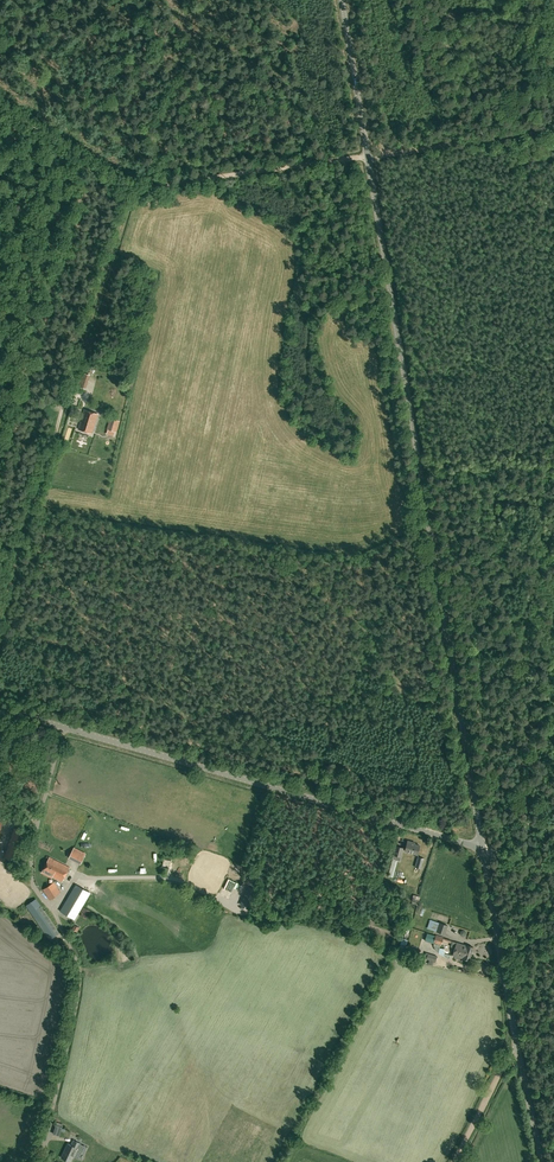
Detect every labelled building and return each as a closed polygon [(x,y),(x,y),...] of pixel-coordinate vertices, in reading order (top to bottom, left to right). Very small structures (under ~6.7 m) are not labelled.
[(83,373),(78,386),(86,389),(90,376),(83,373)] [(78,429),(92,433),(98,414),(84,410),(78,429)] [(110,418),(107,429),(116,432),(120,421),(110,418)] [(405,851),(418,854),(420,845),(411,843),(412,842),(408,841),(405,851)] [(394,854),(397,855),(401,857),(403,848),(396,846),(394,854)] [(69,858),(80,864),(85,854),(74,848),(69,858)] [(397,855),(394,854),(388,876),(392,877),(397,855)] [(421,869),(425,858),(418,856),(415,867),(421,869)] [(62,881),(69,867),(49,857),(42,872),(52,877),(53,876),(62,881)] [(54,882),(43,890),(50,900),(61,892),(54,882)] [(76,885),(61,911),(74,919),(90,893),(76,885)] [(416,909),(417,906),(420,896),(414,894),(413,897),(411,904),(407,918),(412,920),(415,908),(416,909)] [(251,896),(246,907),(252,909),(257,898),(251,896)] [(50,939),(59,933),(36,899),(26,905),(50,939)] [(87,916),(90,911),(83,907),(80,912),(87,916)] [(439,923),(437,932),(445,934),(448,926),(439,923)] [(434,943),(436,935),(427,933),(425,941),(434,943)] [(443,937),(436,935),(434,943),(435,943),(441,945),(443,937)] [(460,958),(463,958),(466,950),(459,948),(460,943),(456,942),(452,941),(451,946),(455,947),(453,955),(455,956),(455,957),(456,958),(459,959),(460,958)] [(407,943),(404,953),(417,957),(420,947),(407,943)] [(460,943),(459,948),(466,950),(463,958),(463,959),(469,960),(473,947),(460,943)] [(435,961),(437,956),(426,953),(424,958),(435,961)] [(68,1143),(61,1157),(71,1161),(76,1149),(78,1150),(81,1143),(73,1140),(71,1145),(68,1143)]
